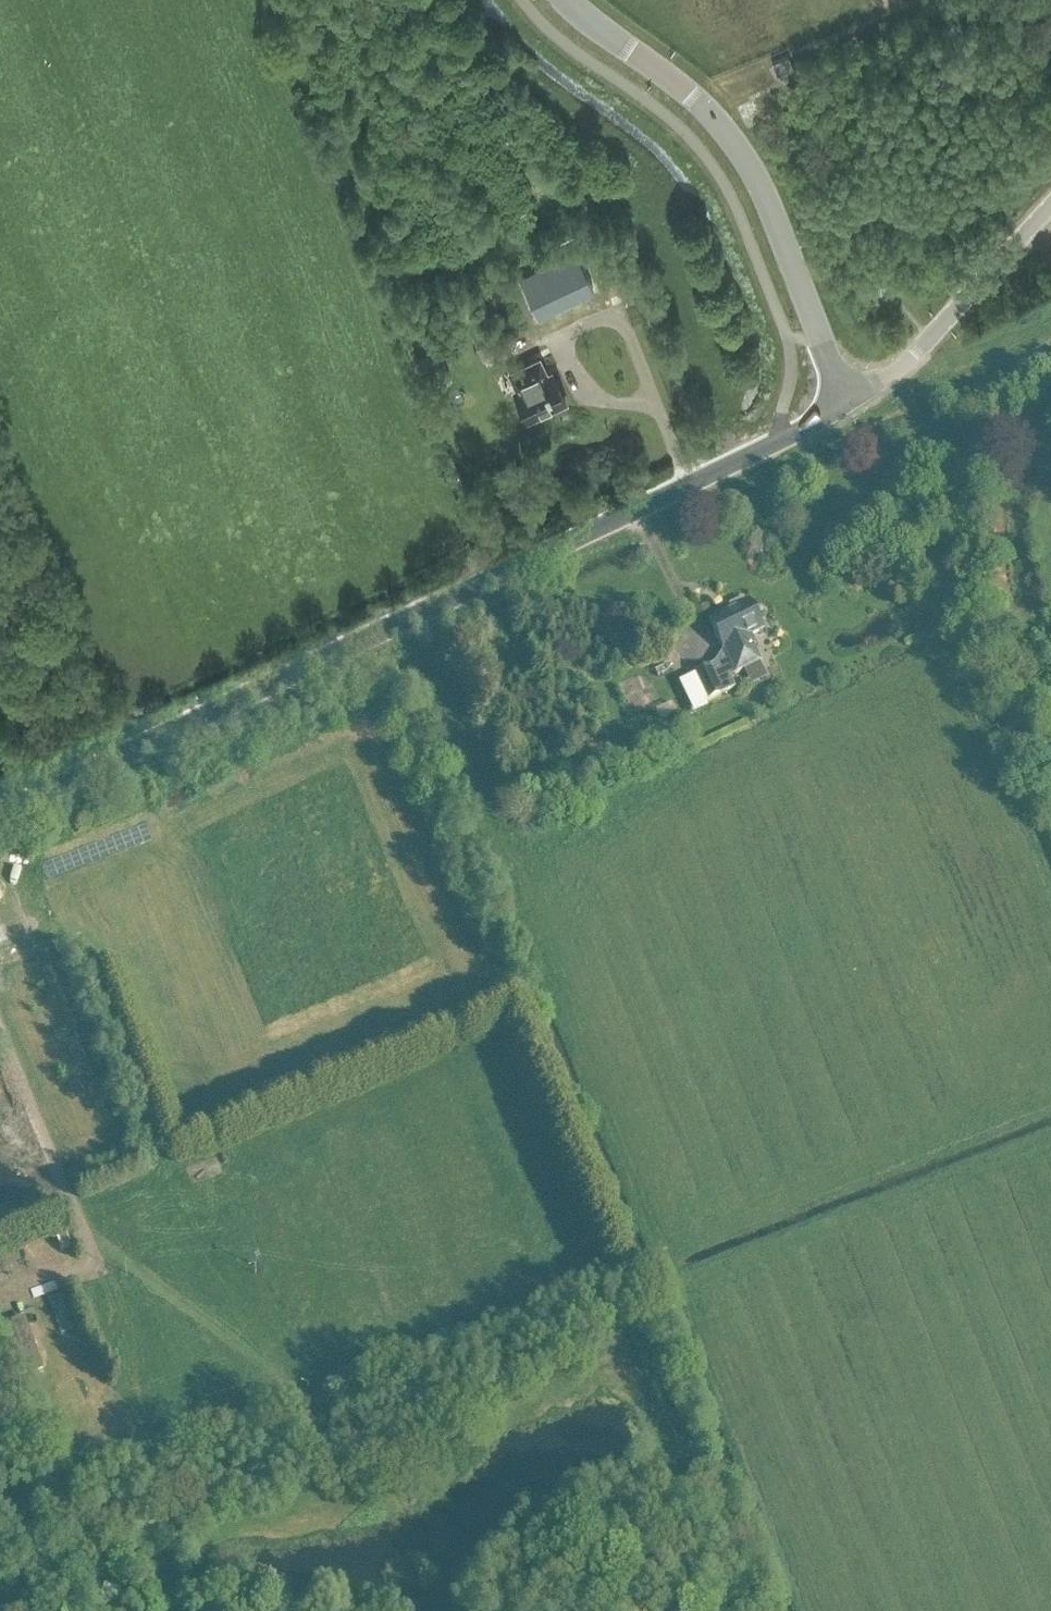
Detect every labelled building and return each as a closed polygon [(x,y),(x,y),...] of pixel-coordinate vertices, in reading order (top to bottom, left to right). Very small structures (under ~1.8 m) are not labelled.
[(777,75),(793,68),(788,56),(772,63),(777,75)] [(537,315),(593,288),(577,254),(521,281),(537,315)] [(566,403),(552,373),(547,376),(539,359),(509,374),(517,390),(514,391),(528,421),(566,403)] [(745,606),(743,602),(729,608),(731,612),(709,623),(723,653),(724,653),(728,661),(695,676),(708,703),(736,690),(731,679),(763,664),(751,639),(763,633),(749,604),(745,606)] [(62,1334),(74,1330),(64,1295),(52,1299),(62,1334)] [(34,1319),(2,1324),(11,1379),(42,1373),(34,1319)]
